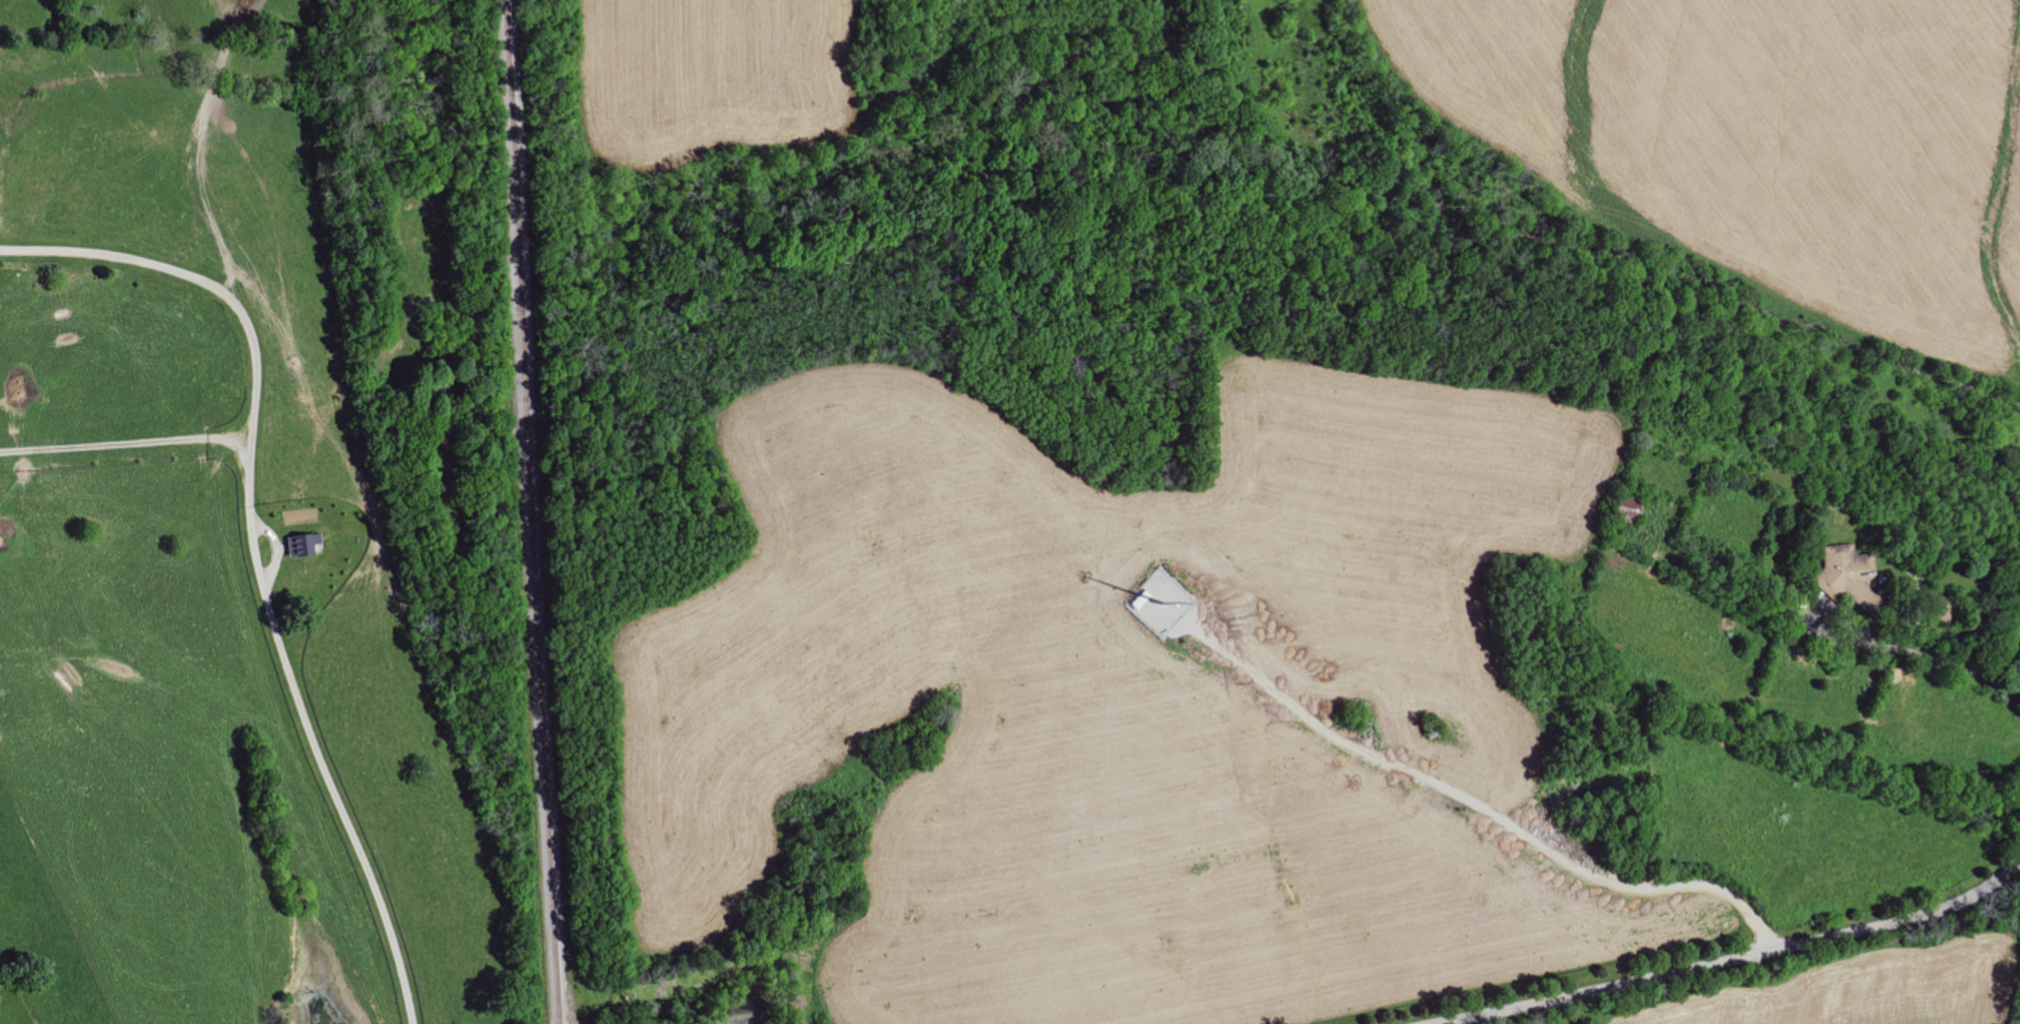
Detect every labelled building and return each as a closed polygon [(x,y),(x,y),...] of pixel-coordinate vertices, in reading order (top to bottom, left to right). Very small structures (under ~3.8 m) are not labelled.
[(284,536),(285,557),(316,555),(315,535),(284,536)] [(1821,547),(1823,567),(1810,581),(1833,602),(1842,592),(1865,613),(1874,604),(1878,603),(1872,554),(1852,556),(1851,544),(1821,547)]
